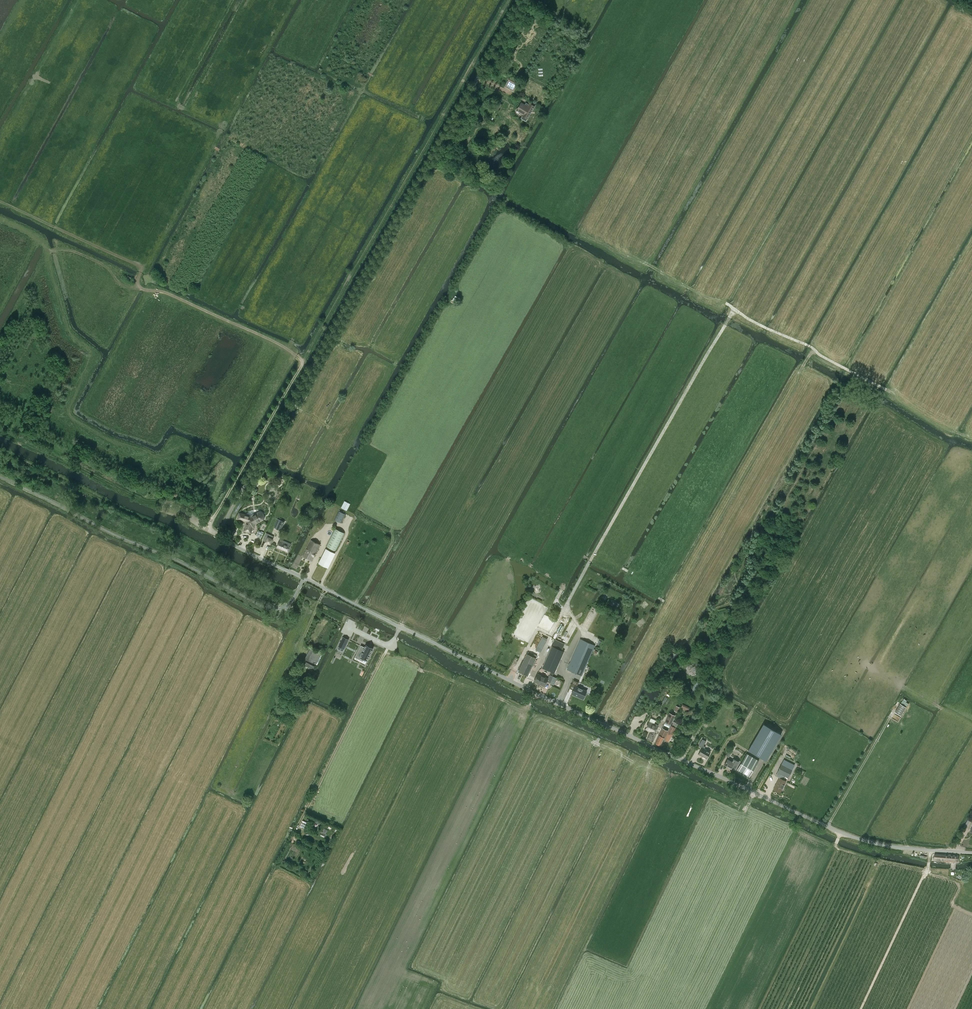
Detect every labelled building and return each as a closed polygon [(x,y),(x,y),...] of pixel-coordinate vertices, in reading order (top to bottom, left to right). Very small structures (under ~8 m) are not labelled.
[(516,87),(519,81),(510,77),(507,82),(516,87)] [(498,110),(501,104),(496,101),(493,107),(498,110)] [(526,121),(534,107),(530,104),(528,107),(521,103),(517,110),(516,111),(523,115),(521,118),(526,121)] [(347,511),(347,510),(350,504),(345,501),(342,507),(341,508),(347,511)] [(341,523),(345,514),(338,511),(334,520),(341,523)] [(259,512),(251,517),(240,513),(238,518),(247,521),(244,530),(251,532),(253,524),(263,519),(263,518),(263,517),(263,516),(263,515),(263,514),(262,514),(262,513),(261,513),(260,513),(260,512),(259,512)] [(280,531),(284,522),(278,519),(274,528),(277,529),(276,529),(280,531)] [(336,551),(345,533),(335,528),(326,546),(336,551)] [(274,536),(266,533),(263,541),(270,544),(274,536)] [(277,547),(288,551),(291,544),(280,539),(277,547)] [(312,561),(320,544),(311,540),(303,557),(312,561)] [(327,567),(335,553),(326,548),(319,563),(327,567)] [(636,624),(639,627),(645,623),(641,619),(636,624)] [(388,645),(391,637),(385,635),(382,643),(388,645)] [(541,636),(534,649),(539,652),(546,639),(541,636)] [(343,637),(338,647),(344,649),(349,639),(343,637)] [(581,676),(595,645),(580,639),(567,669),(581,676)] [(554,640),(551,646),(561,650),(564,645),(554,640)] [(366,644),(360,656),(368,660),(374,647),(366,644)] [(316,664),(321,653),(311,648),(305,659),(316,664)] [(527,654),(518,672),(528,676),(536,658),(527,654)] [(544,663),(542,667),(554,673),(556,669),(544,663)] [(549,674),(548,678),(544,676),(545,675),(541,673),(541,674),(538,673),(534,681),(544,686),(546,681),(550,683),(553,676),(549,674)] [(583,699),(586,691),(576,687),(578,682),(573,680),(570,688),(573,690),(571,694),(583,699)] [(901,715),(906,707),(900,703),(895,712),(901,715)] [(669,714),(665,722),(671,725),(675,717),(669,714)] [(673,721),(671,726),(671,725),(665,738),(664,737),(659,735),(655,743),(660,745),(663,739),(668,741),(671,734),(673,735),(676,728),(678,724),(673,721)] [(658,726),(649,722),(646,729),(651,731),(647,739),(652,742),(656,733),(655,733),(658,726)] [(763,724),(748,750),(766,760),(781,734),(763,724)] [(662,728),(659,735),(664,737),(667,731),(662,728)] [(699,745),(702,747),(699,754),(707,758),(710,752),(704,748),(705,747),(703,746),(706,741),(702,739),(699,745)] [(729,757),(735,746),(732,745),(726,756),(729,757)] [(759,761),(746,753),(744,757),(737,769),(749,777),(759,761)] [(733,770),(738,761),(734,759),(732,762),(728,759),(724,765),(733,770)] [(779,778),(773,789),(780,792),(786,781),(784,780),(786,776),(788,777),(792,770),(781,764),(778,772),(781,773),(779,778)] [(958,862),(958,855),(948,855),(935,854),(934,860),(948,861),(958,862)]
